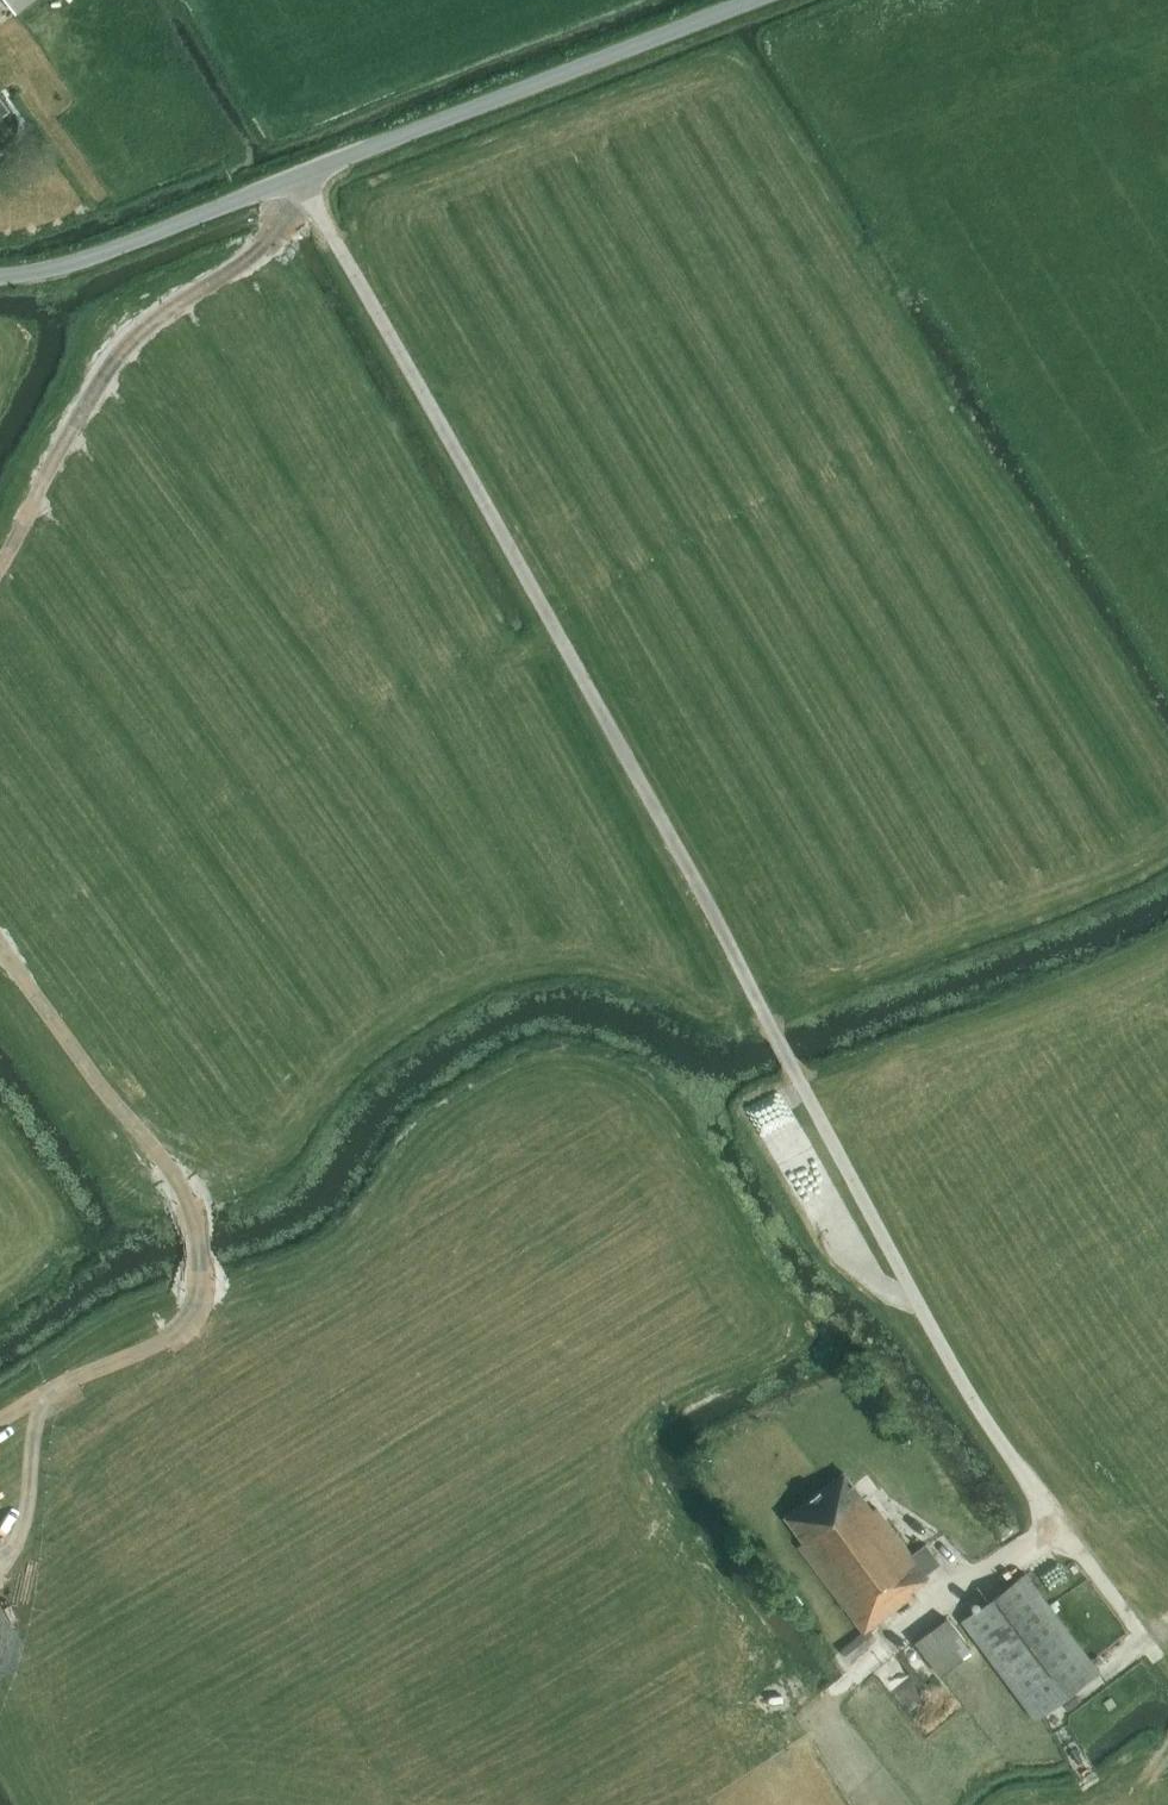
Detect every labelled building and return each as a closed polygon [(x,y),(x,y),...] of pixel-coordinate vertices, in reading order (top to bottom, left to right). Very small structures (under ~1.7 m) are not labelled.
[(16,14),(35,0),(6,0),(16,14)] [(803,1542),(798,1546),(863,1632),(841,1648),(849,1659),(876,1638),(869,1629),(914,1594),(911,1590),(928,1577),(926,1574),(940,1563),(925,1543),(911,1554),(875,1507),(872,1510),(844,1472),(784,1517),(803,1542)] [(1035,1719),(1099,1671),(1025,1573),(962,1621),(1035,1719)] [(971,1650),(947,1617),(914,1641),(938,1674),(971,1650)]
